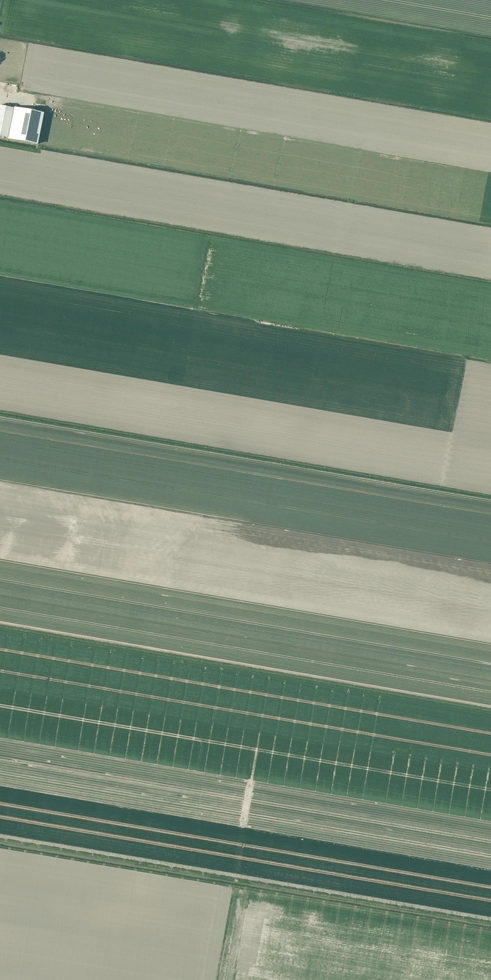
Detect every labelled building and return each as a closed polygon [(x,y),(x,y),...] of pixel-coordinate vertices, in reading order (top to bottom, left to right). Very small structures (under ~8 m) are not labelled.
[(6,107),(0,106),(0,137),(8,138),(14,108),(6,107)] [(8,136),(8,138),(38,144),(44,113),(14,107),(14,108),(8,136)]
